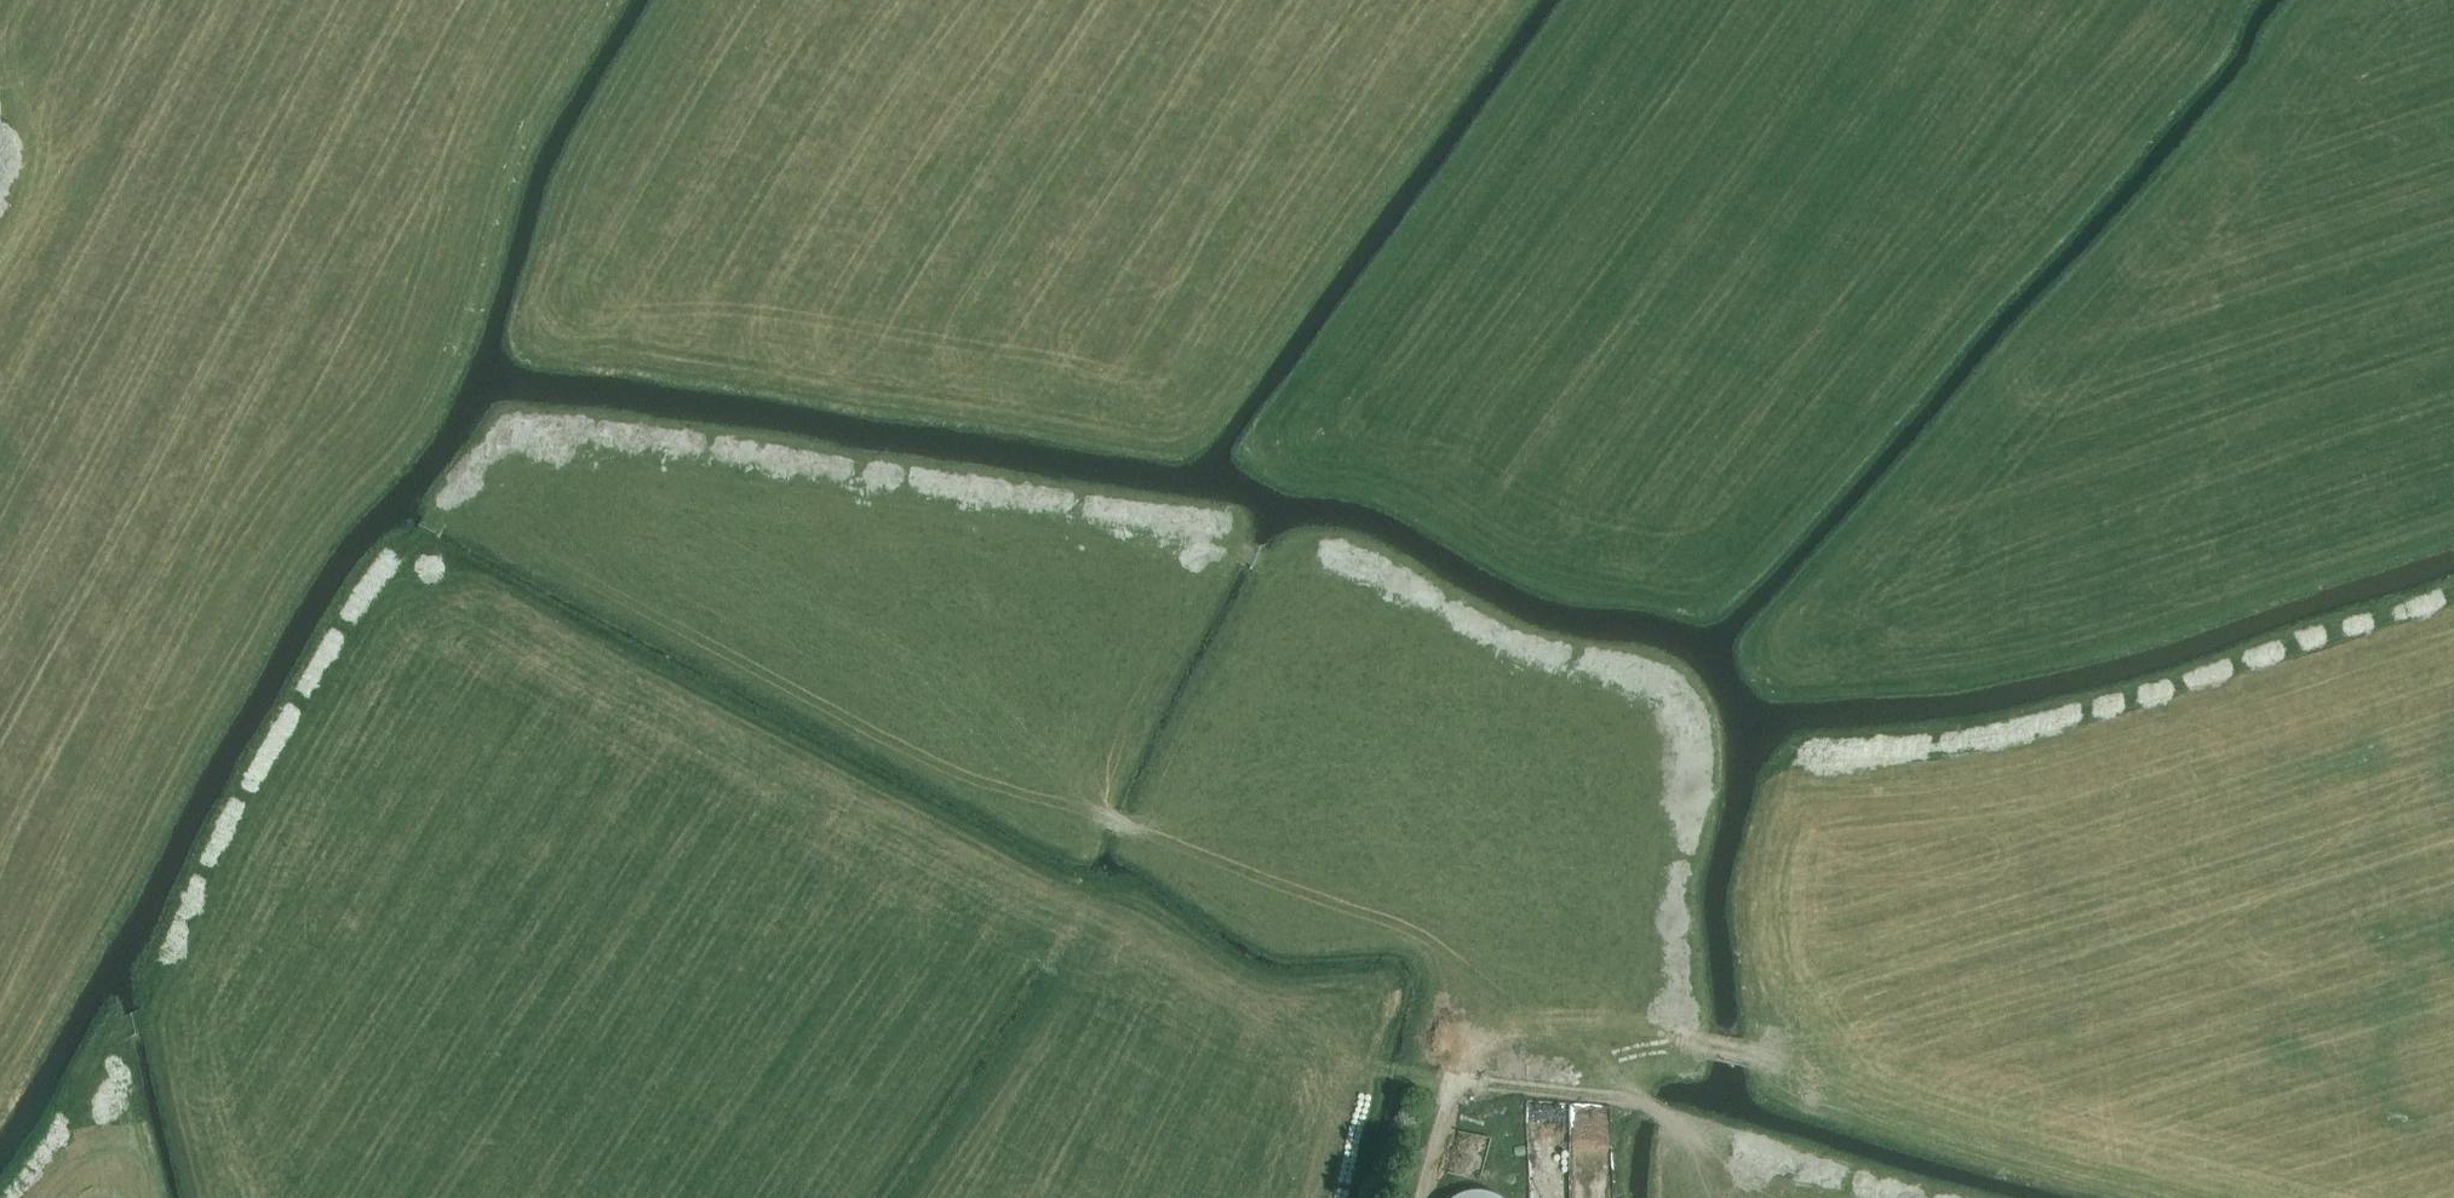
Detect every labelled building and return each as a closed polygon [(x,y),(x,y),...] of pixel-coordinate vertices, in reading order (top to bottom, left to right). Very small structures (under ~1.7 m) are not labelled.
[(1489,1169),(1496,1140),(1464,1132),(1457,1161),(1489,1169)]
